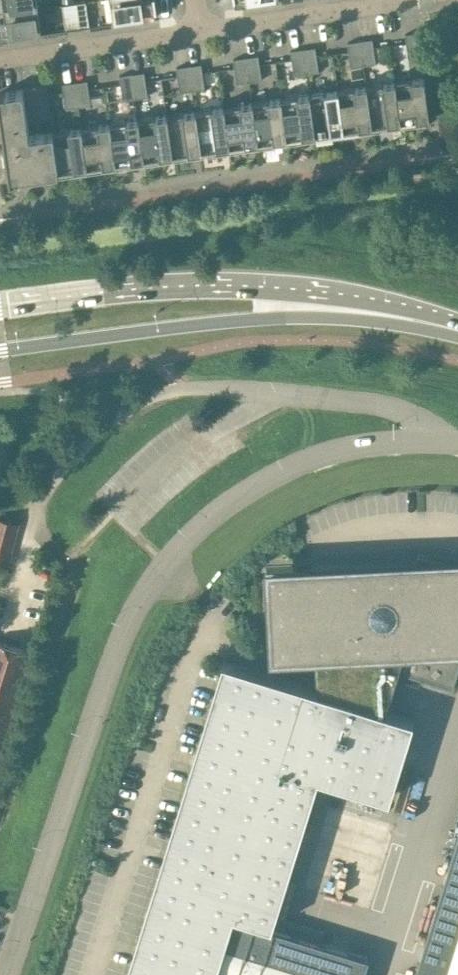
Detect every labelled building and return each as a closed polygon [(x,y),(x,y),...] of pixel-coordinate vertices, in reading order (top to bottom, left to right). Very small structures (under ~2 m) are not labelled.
[(20,17),(19,11),(38,8),(37,0),(0,0),(0,19),(20,17)] [(114,22),(112,22),(112,23),(150,17),(150,16),(158,15),(157,10),(156,0),(134,0),(131,1),(131,0),(111,0),(114,22)] [(74,3),(78,28),(91,26),(91,25),(90,25),(86,1),(74,3)] [(65,29),(65,30),(78,28),(74,3),(63,4),(66,29),(65,29)] [(0,19),(0,38),(6,37),(6,38),(44,33),(44,32),(42,32),(38,8),(19,11),(20,17),(0,19)] [(418,32),(405,33),(409,58),(422,56),(418,32)] [(373,38),(360,40),(364,65),(376,63),(373,38)] [(360,40),(348,42),(351,66),(364,65),(360,40)] [(316,46),(303,48),(307,73),(319,71),(316,46)] [(303,48),(291,50),(294,75),(307,73),(303,48)] [(246,57),(249,81),(262,79),(259,55),(246,57)] [(233,59),(237,83),(249,81),(246,57),(233,59)] [(189,65),(193,89),(205,88),(202,63),(189,65)] [(177,67),(180,91),(193,89),(189,65),(177,67)] [(132,73),(136,98),(148,96),(145,71),(132,73)] [(120,75),(123,99),(136,98),(132,73),(120,75)] [(425,77),(395,81),(401,123),(421,120),(420,118),(427,117),(427,119),(431,119),(425,77)] [(75,81),(79,106),(91,104),(88,80),(75,81)] [(63,83),(66,108),(79,106),(75,81),(63,83)] [(395,81),(367,86),(373,127),(392,124),(392,122),(398,121),(399,123),(401,123),(395,81)] [(24,89),(28,120),(51,116),(47,85),(24,89)] [(367,86),(338,90),(344,131),(364,128),(363,127),(370,126),(370,127),(373,127),(367,86)] [(11,180),(18,179),(18,177),(56,171),(57,173),(59,173),(53,131),(30,135),(28,120),(24,89),(6,92),(6,91),(0,92),(0,103),(0,104),(0,115),(2,130),(4,130),(6,140),(4,141),(7,167),(9,167),(11,180)] [(338,90),(310,94),(316,135),(335,133),(335,131),(341,130),(342,132),(344,131),(338,90)] [(310,94),(281,98),(287,139),(306,137),(306,135),(313,134),(313,136),(316,135),(310,94)] [(281,98),(253,102),(259,144),(278,141),(278,139),(284,138),(285,140),(287,139),(281,98)] [(253,102),(224,106),(230,148),(250,145),(249,143),(256,142),(256,144),(259,144),(253,102)] [(224,106),(196,110),(202,152),(221,149),(221,147),(227,146),(228,148),(230,148),(224,106)] [(196,110),(167,115),(173,156),(193,153),(192,152),(199,151),(199,152),(202,152),(196,110)] [(167,115),(139,119),(144,160),(164,157),(164,156),(171,155),(171,156),(173,156),(167,115)] [(139,119),(110,123),(116,164),(136,161),(135,160),(142,159),(142,161),(144,160),(139,119)] [(110,123),(82,127),(87,169),(107,166),(107,164),(113,163),(114,165),(116,164),(110,123)] [(53,131),(59,173),(79,170),(78,168),(85,167),(85,169),(87,169),(82,127),(53,131)] [(15,537),(19,523),(0,518),(0,533),(15,537)] [(369,957),(272,927),(318,776),(387,797),(410,721),(413,722),(414,719),(386,711),(399,671),(453,688),(457,671),(457,560),(447,561),(419,552),(416,562),(270,569),(274,655),(316,653),(317,689),(223,660),(222,663),(225,664),(129,974),(364,974),(369,957)] [(31,651),(0,641),(0,754),(31,651)] [(415,974),(457,974),(457,838),(415,974)]
